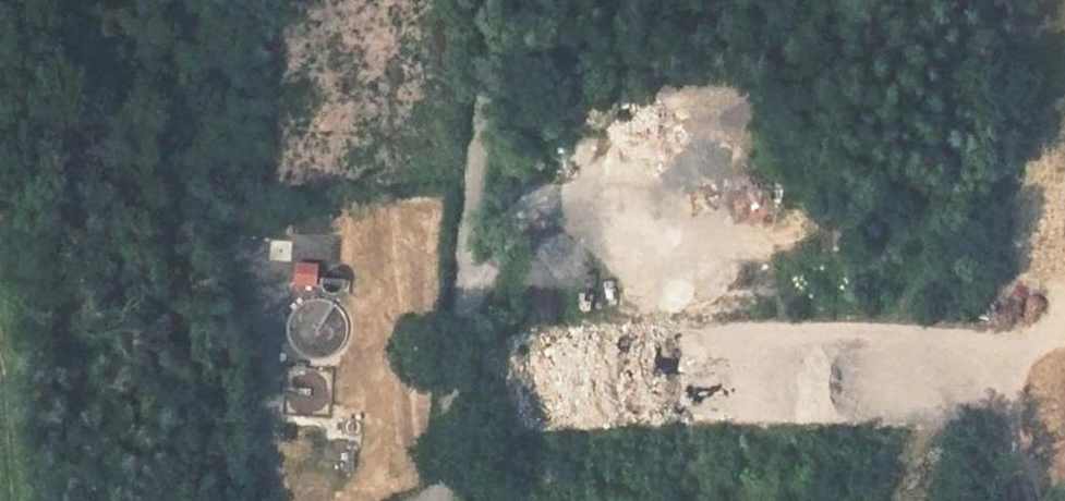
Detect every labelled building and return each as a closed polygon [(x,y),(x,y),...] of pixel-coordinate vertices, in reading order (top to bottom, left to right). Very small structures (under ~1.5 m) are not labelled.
[(316,266),(295,264),(294,283),(315,284),(316,266)]
